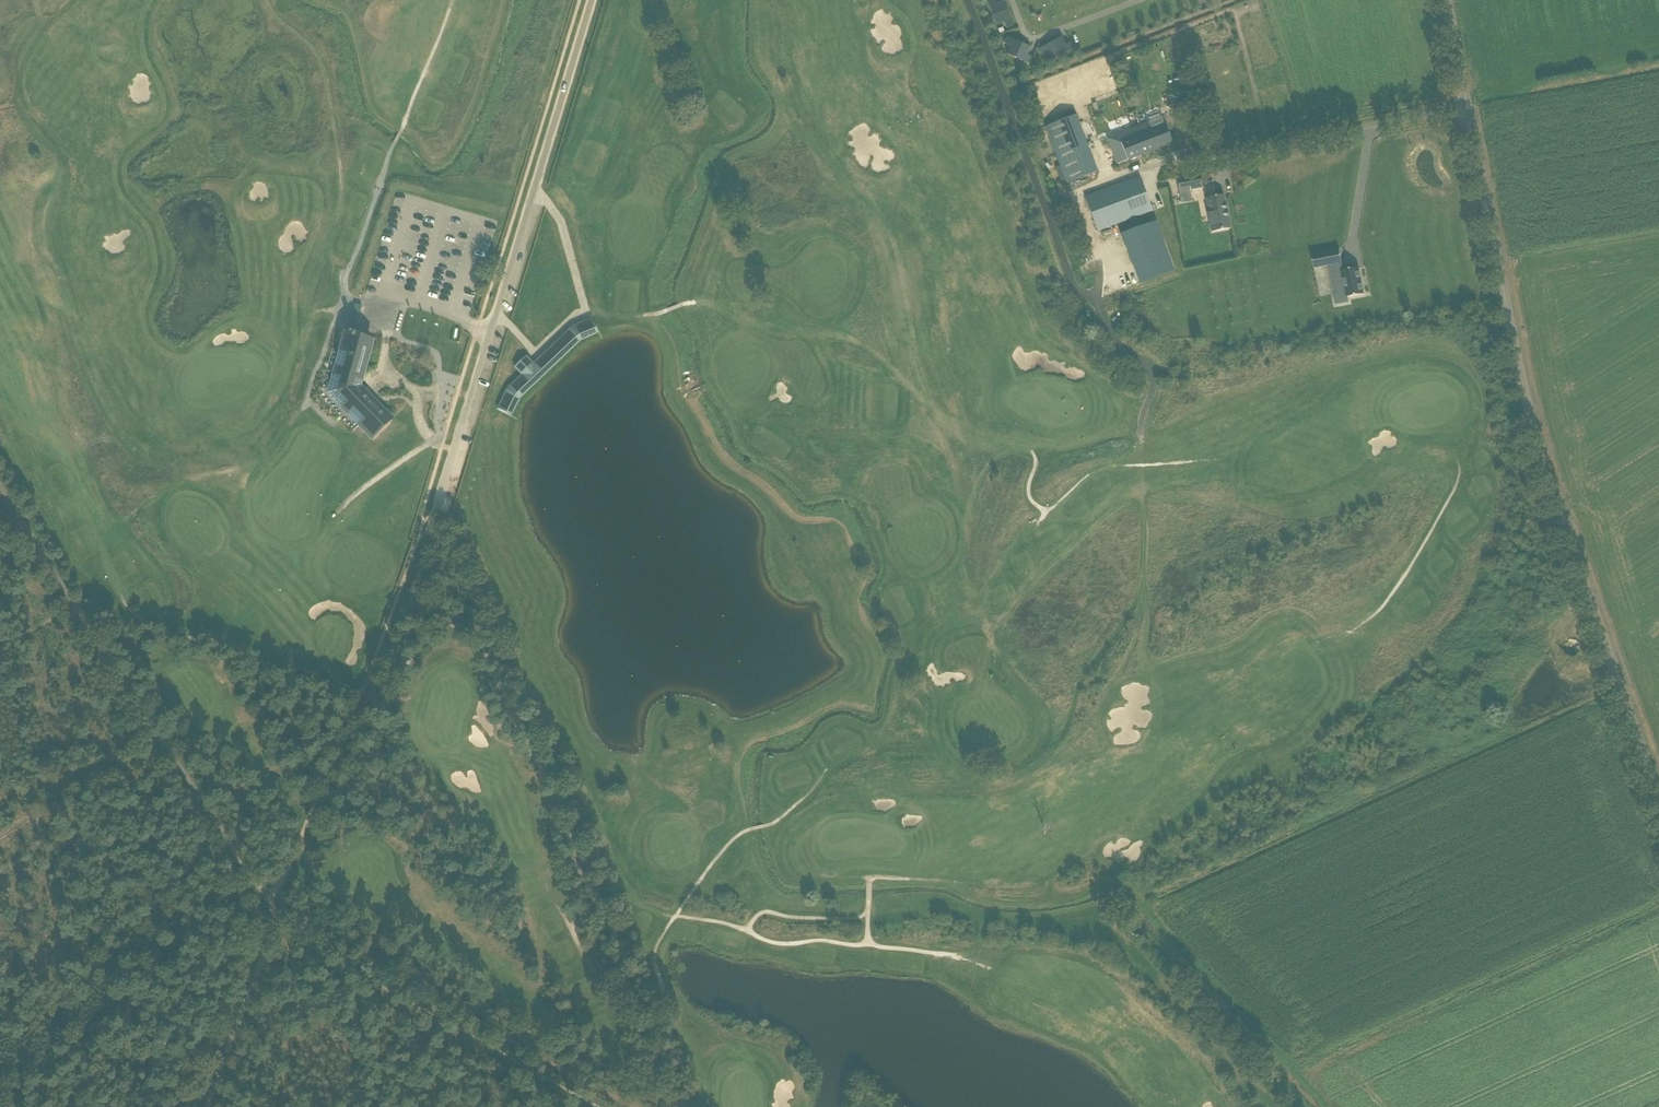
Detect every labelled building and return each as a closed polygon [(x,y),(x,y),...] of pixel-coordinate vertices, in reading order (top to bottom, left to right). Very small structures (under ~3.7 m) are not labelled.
[(988,2),(990,7),(996,25),(1011,20),(1005,2),(996,5),(995,0),(993,0),(988,2)] [(1045,46),(1052,60),(1068,51),(1073,48),(1070,42),(1065,45),(1061,38),(1045,46)] [(1024,62),(1030,64),(1033,58),(1027,56),(1031,48),(1014,40),(1007,54),(1024,62)] [(1045,127),(1067,183),(1097,172),(1075,115),(1045,127)] [(1148,123),(1133,129),(1142,154),(1171,143),(1165,126),(1155,130),(1151,131),(1148,123)] [(1133,129),(1108,138),(1113,153),(1117,163),(1142,154),(1133,129)] [(1202,188),(1199,173),(1176,178),(1179,194),(1190,192),(1190,190),(1202,188)] [(1140,177),(1130,181),(1084,198),(1096,231),(1152,210),(1140,177)] [(1225,204),(1223,195),(1206,198),(1212,232),(1231,229),(1226,204),(1225,204)] [(1156,221),(1121,234),(1139,284),(1174,271),(1156,221)] [(1339,249),(1311,255),(1314,269),(1342,264),(1339,249)] [(1338,294),(1334,295),(1336,305),(1349,303),(1349,298),(1365,295),(1360,269),(1342,272),(1343,278),(1335,280),(1338,294)] [(340,422),(342,420),(353,431),(361,424),(367,431),(373,437),(391,419),(373,400),(363,391),(365,389),(362,385),(363,381),(360,380),(362,375),(372,341),(365,339),(356,336),(356,334),(353,333),(353,335),(347,334),(342,352),(334,349),(332,349),(328,364),(325,363),(324,368),(317,373),(310,398),(329,417),(337,419),(340,422)] [(515,368),(522,375),(534,364),(526,357),(515,368)]
